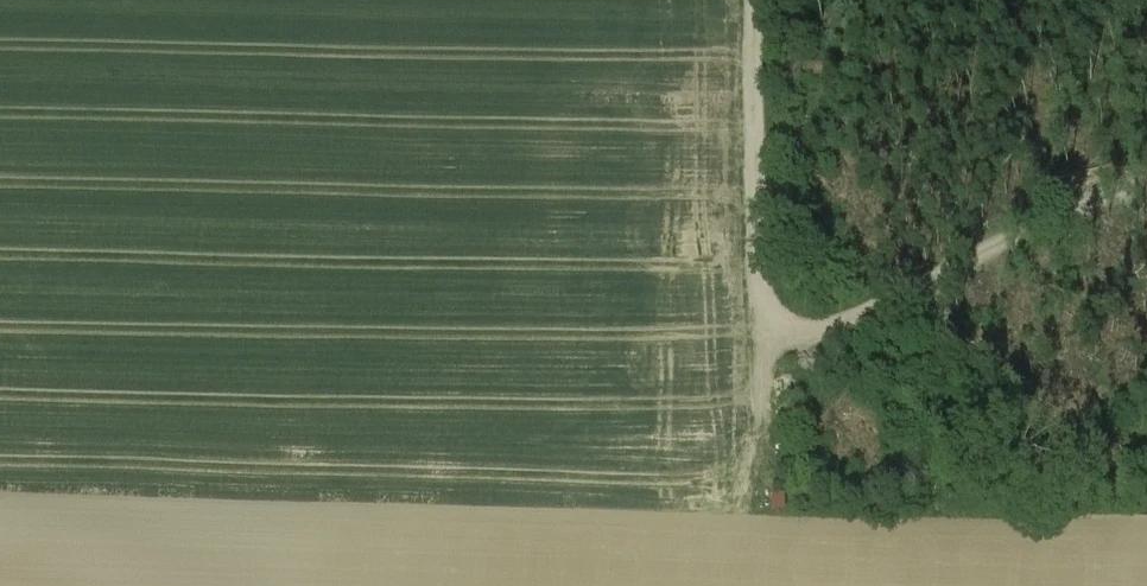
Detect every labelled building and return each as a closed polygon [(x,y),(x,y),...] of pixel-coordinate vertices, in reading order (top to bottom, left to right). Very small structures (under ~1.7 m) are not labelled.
[(779,511),(780,496),(764,496),(764,511),(779,511)]
